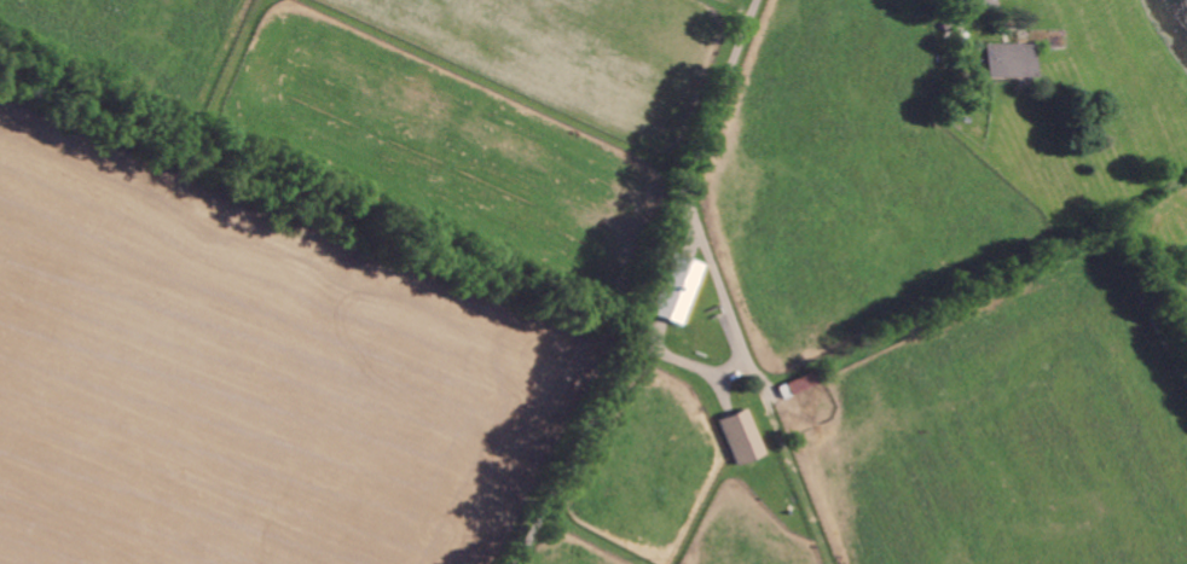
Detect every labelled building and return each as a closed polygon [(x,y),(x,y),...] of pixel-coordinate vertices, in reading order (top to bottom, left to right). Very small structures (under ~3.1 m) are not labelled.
[(986,43),(985,76),(1033,77),(1033,43),(986,43)] [(684,325),(706,264),(674,253),(652,314),(684,325)] [(821,382),(816,371),(780,388),(786,399),(821,382)] [(739,466),(768,454),(750,408),(720,420),(739,466)]
